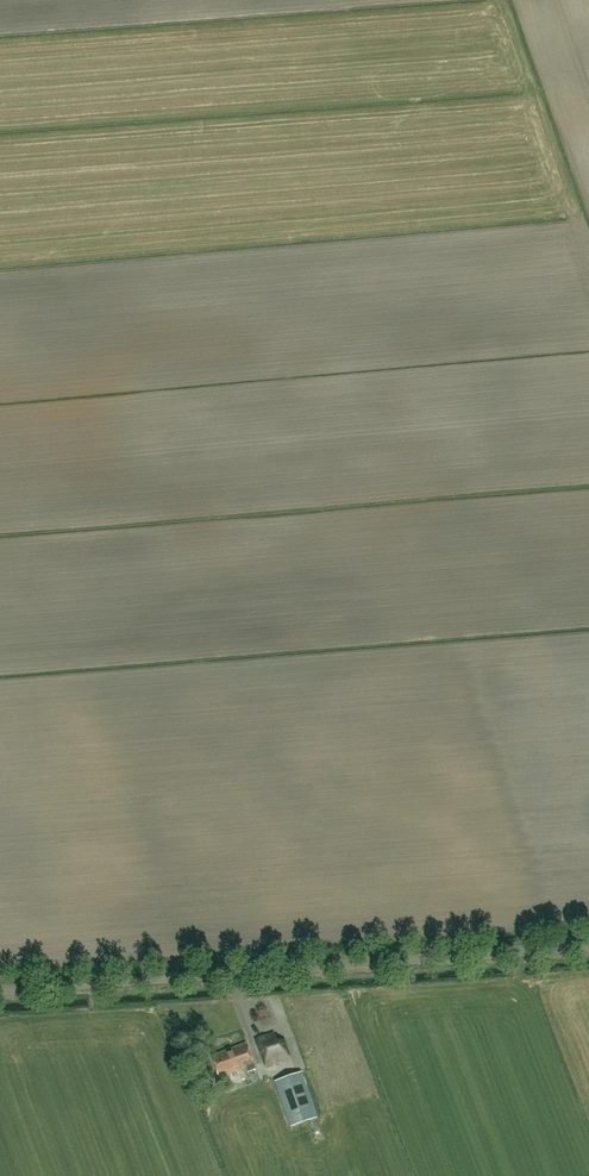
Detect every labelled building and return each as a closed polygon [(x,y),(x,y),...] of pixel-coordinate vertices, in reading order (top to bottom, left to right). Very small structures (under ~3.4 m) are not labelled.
[(274,1031),(254,1039),(265,1067),(291,1057),(283,1040),(280,1041),(279,1040),(277,1040),(274,1031)] [(246,1043),(211,1056),(219,1078),(247,1067),(248,1072),(256,1069),(254,1065),(254,1064),(246,1043)] [(301,1071),(279,1080),(295,1124),(318,1116),(301,1071)]
